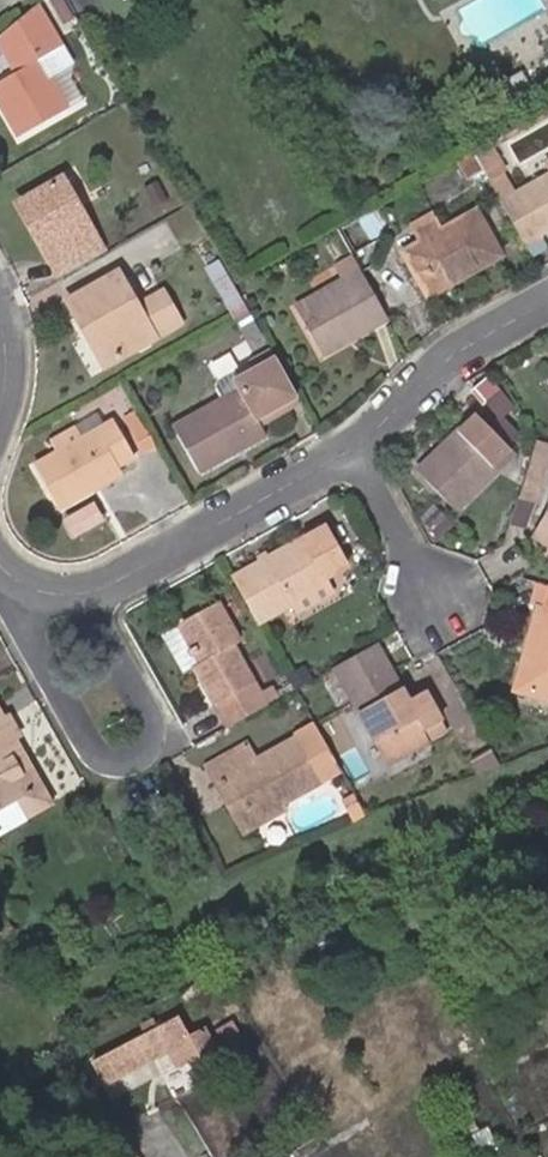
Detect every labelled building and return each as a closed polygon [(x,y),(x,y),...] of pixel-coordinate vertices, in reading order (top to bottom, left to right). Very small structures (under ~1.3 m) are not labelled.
[(38,5),(0,36),(0,38),(15,64),(0,73),(0,100),(18,130),(64,101),(49,76),(72,63),(38,5)] [(75,106),(89,99),(73,67),(59,74),(75,106)] [(471,151),(486,179),(501,171),(486,142),(471,151)] [(486,179),(498,200),(511,225),(521,241),(547,226),(547,173),(511,193),(501,171),(486,179)] [(61,272),(105,247),(65,173),(27,195),(42,223),(35,226),(61,272)] [(42,223),(27,195),(19,199),(35,226),(42,223)] [(422,272),(432,290),(495,256),(487,239),(502,231),(486,202),(441,227),(429,234),(416,241),(398,251),(412,277),(422,272)] [(429,234),(441,227),(432,211),(407,225),(416,241),(429,234)] [(339,279),(290,306),(316,354),(384,317),(351,257),(332,267),(339,279)] [(95,322),(88,327),(106,357),(180,316),(163,286),(137,301),(117,265),(68,292),(79,312),(86,308),(95,322)] [(422,295),(432,290),(422,272),(412,277),(422,295)] [(235,285),(232,279),(219,287),(234,315),(248,307),(235,285)] [(248,307),(234,315),(246,335),(259,328),(248,307)] [(79,312),(88,327),(95,322),(86,308),(79,312)] [(229,381),(233,389),(172,423),(199,469),(265,431),(259,420),(294,399),(270,358),(229,381)] [(506,415),(519,402),(490,373),(476,386),(506,415)] [(155,441),(138,410),(126,417),(143,447),(155,441)] [(455,509),(497,469),(493,465),(509,449),(476,413),(460,429),(417,469),(455,509)] [(114,417),(80,436),(55,449),(34,462),(57,503),(90,485),(87,479),(116,463),(135,452),(114,417)] [(55,449),(80,436),(74,423),(48,437),(55,449)] [(547,478),(547,439),(538,436),(519,493),(534,498),(541,500),(547,478)] [(120,469),(116,463),(87,479),(90,485),(120,469)] [(519,493),(511,518),(527,524),(534,498),(519,493)] [(547,540),(547,502),(531,530),(547,540)] [(63,522),(72,538),(100,522),(91,505),(63,522)] [(323,525),(231,576),(257,622),(291,603),(293,606),(331,584),(327,577),(346,566),(323,525)] [(334,590),(331,584),(293,606),(296,612),(334,590)] [(191,665),(212,704),(252,683),(232,645),(239,641),(217,601),(176,623),(189,648),(181,653),(184,660),(193,653),(196,662),(191,665)] [(547,607),(540,604),(528,648),(535,649),(524,689),(547,695),(547,606),(547,607)] [(189,648),(176,623),(158,632),(179,672),(191,665),(196,662),(193,653),(184,660),(181,653),(189,648)] [(409,696),(377,640),(335,664),(377,740),(389,761),(446,729),(449,727),(443,716),(426,686),(409,696)] [(535,649),(528,648),(517,687),(524,689),(535,649)] [(41,780),(17,735),(24,732),(17,720),(14,714),(6,718),(5,718),(0,721),(0,804),(17,794),(18,793),(41,780)] [(224,779),(247,820),(318,780),(293,735),(253,759),(245,743),(203,766),(213,784),(224,779)] [(237,827),(247,820),(224,779),(213,784),(237,827)] [(22,801),(45,789),(41,780),(18,793),(17,794),(21,802),(22,801)] [(52,802),(45,789),(22,801),(21,802),(29,815),(52,802)] [(223,1045),(242,1033),(234,1020),(215,1030),(223,1045)] [(155,1058),(175,1049),(193,1041),(184,1022),(98,1060),(106,1079),(155,1058)] [(178,1056),(175,1049),(155,1058),(158,1064),(178,1056)]
